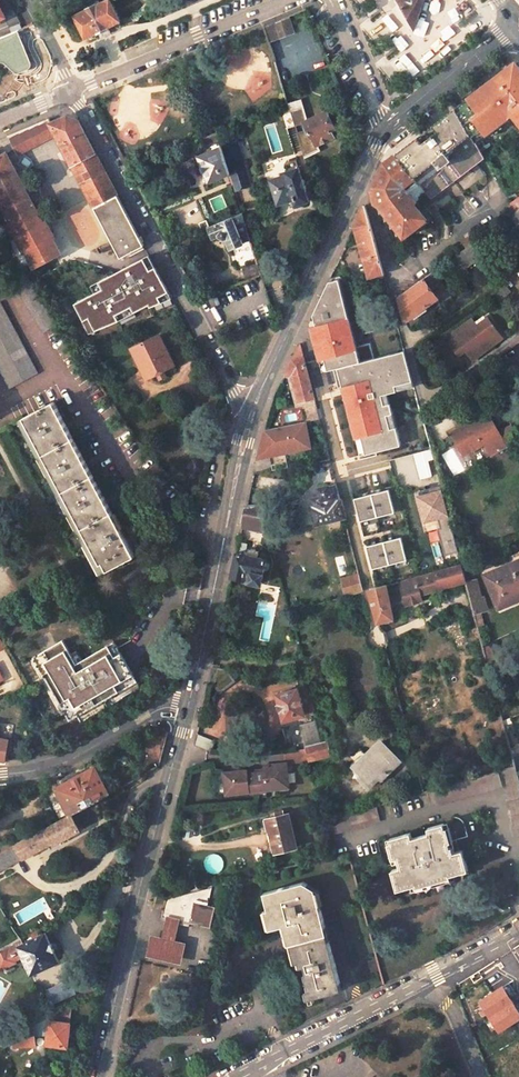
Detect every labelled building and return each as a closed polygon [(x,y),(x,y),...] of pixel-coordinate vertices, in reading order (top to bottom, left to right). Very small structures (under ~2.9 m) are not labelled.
[(111,0),(107,0),(98,5),(97,3),(86,9),(86,10),(75,16),(86,38),(97,33),(98,34),(110,28),(109,27),(121,21),(111,0)] [(413,29),(424,0),(397,0),(413,29)] [(3,35),(22,26),(17,16),(0,24),(0,27),(3,35)] [(286,34),(281,19),(270,23),(276,39),(286,34)] [(276,39),(270,23),(261,27),(266,42),(276,39)] [(457,107),(477,145),(509,121),(518,133),(518,66),(516,62),(457,107)] [(431,199),(484,158),(477,145),(457,107),(434,125),(438,131),(422,142),(418,137),(396,154),(420,185),(431,199)] [(334,128),(327,112),(306,123),(306,124),(316,145),(317,146),(334,137),(331,130),(334,128)] [(52,123),(51,124),(56,134),(123,258),(144,246),(78,121),(67,116),(52,123)] [(8,136),(18,154),(56,134),(51,124),(52,123),(49,118),(8,136)] [(311,148),(316,145),(306,124),(301,127),(311,148)] [(216,134),(213,128),(196,136),(198,141),(203,140),(216,134)] [(203,140),(205,146),(219,141),(217,134),(216,134),(203,140)] [(246,170),(237,144),(221,149),(230,176),(246,170)] [(198,157),(210,183),(230,176),(221,149),(221,148),(198,157)] [(0,156),(0,197),(21,235),(19,236),(23,245),(13,251),(22,268),(30,263),(34,262),(36,266),(63,252),(53,236),(55,235),(48,221),(46,223),(41,214),(32,198),(7,153),(0,156)] [(495,174),(503,168),(494,153),(486,159),(495,174)] [(375,185),(381,204),(385,202),(389,208),(384,212),(387,220),(390,219),(393,228),(396,227),(398,235),(401,234),(404,237),(426,221),(418,210),(420,207),(409,193),(420,185),(396,154),(386,162),(380,173),(375,185)] [(304,180),(300,168),(286,173),(287,175),(270,180),(279,205),(295,200),(297,205),(310,201),(307,190),(308,189),(305,180),(304,180)] [(44,212),(36,196),(32,198),(41,214),(44,212)] [(365,205),(355,227),(369,277),(383,273),(365,205)] [(226,240),(231,250),(243,245),(242,243),(250,240),(242,213),(209,226),(215,239),(220,237),(221,238),(225,240),(226,240)] [(456,272),(483,253),(482,253),(474,242),(448,260),(456,272)] [(74,303),(88,334),(169,298),(150,256),(96,281),(100,291),(74,303)] [(441,266),(455,287),(463,281),(448,260),(441,266)] [(257,261),(244,267),(249,279),(261,274),(257,261)] [(423,279),(399,296),(405,318),(409,317),(437,298),(447,292),(433,272),(423,279)] [(353,284),(341,287),(350,319),(362,316),(353,284)] [(308,327),(327,336),(338,313),(324,307),(327,301),(321,298),(308,327)] [(38,372),(1,301),(0,301),(0,369),(9,387),(38,372)] [(474,358),(500,338),(486,318),(467,332),(456,341),(463,351),(466,348),(474,358)] [(456,341),(467,332),(462,326),(451,334),(449,346),(457,356),(463,351),(456,341)] [(174,366),(161,336),(132,349),(147,380),(158,374),(161,380),(167,377),(164,372),(174,366)] [(294,375),(301,402),(315,398),(300,343),(285,373),(294,375)] [(471,361),(474,358),(466,348),(463,351),(471,361)] [(378,362),(362,366),(373,408),(391,403),(389,393),(399,391),(394,373),(382,376),(378,362)] [(485,393),(479,397),(484,404),(490,399),(485,393)] [(21,417),(103,575),(134,558),(52,402),(21,417)] [(311,405),(314,418),(320,417),(316,404),(311,405)] [(497,428),(487,410),(450,431),(463,454),(482,442),(480,438),(497,428)] [(499,432),(497,428),(480,438),(482,442),(499,432)] [(404,483),(432,476),(428,460),(433,459),(430,449),(394,458),(398,475),(402,474),(404,483)] [(288,468),(284,451),(267,454),(271,471),(288,468)] [(314,508),(318,523),(344,516),(341,501),(337,502),(335,494),(332,495),(330,485),(320,488),(323,497),(314,499),(316,507),(314,508)] [(311,522),(309,495),(316,495),(316,489),(306,490),(307,501),(300,502),(302,523),(311,522)] [(442,489),(416,494),(421,522),(447,518),(442,489)] [(355,496),(359,528),(376,525),(375,517),(393,514),(389,491),(355,496)] [(246,506),(242,527),(269,533),(261,505),(246,506)] [(238,543),(231,578),(262,583),(267,562),(267,554),(260,553),(260,552),(259,552),(259,548),(250,546),(249,550),(247,549),(248,539),(240,537),(238,543)] [(376,579),(367,541),(358,543),(367,581),(376,579)] [(484,575),(498,607),(518,599),(518,560),(484,575)] [(434,571),(440,588),(465,581),(460,563),(434,571)] [(360,574),(341,579),(346,596),(364,591),(360,574)] [(474,614),(487,611),(479,578),(466,581),(474,614)] [(378,623),(394,619),(386,584),(369,589),(378,623)] [(228,595),(225,605),(237,607),(239,597),(228,595)] [(71,606),(60,613),(67,625),(78,619),(71,606)] [(83,665),(69,641),(60,646),(59,643),(50,648),(51,651),(30,663),(35,673),(34,675),(32,677),(32,679),(33,682),(33,684),(34,685),(36,687),(38,688),(42,688),(83,665)] [(496,663),(491,646),(483,647),(487,665),(496,663)] [(298,690),(297,686),(277,692),(285,720),(305,714),(304,711),(313,708),(307,687),(298,690)] [(301,724),(306,744),(321,740),(319,734),(315,720),(307,722),(301,724)] [(148,727),(141,757),(148,772),(159,766),(167,733),(154,724),(148,727)] [(7,761),(11,741),(0,739),(0,760),(7,761)] [(309,760),(329,754),(325,739),(321,740),(306,744),(305,745),(306,750),(309,760)] [(402,761),(384,739),(355,765),(363,774),(360,777),(369,786),(380,776),(382,778),(402,761)] [(306,750),(285,752),(286,763),(309,761),(309,760),(306,750)] [(228,793),(258,790),(280,788),(280,785),(289,784),(286,763),(272,764),(273,767),(264,768),(265,771),(257,772),(248,773),(248,769),(226,771),(227,782),(228,791),(228,793)] [(94,766),(55,788),(69,814),(69,815),(108,794),(94,766)] [(504,787),(511,811),(518,809),(518,782),(515,766),(433,788),(437,806),(504,787)] [(425,786),(422,773),(418,775),(422,791),(432,789),(431,785),(425,786)] [(297,846),(290,812),(285,813),(276,815),(264,818),(267,830),(271,829),(277,851),(297,846)] [(324,816),(329,833),(344,829),(345,829),(340,814),(324,816)] [(53,845),(79,830),(70,815),(69,815),(46,828),(45,827),(0,852),(0,853),(5,862),(26,850),(29,856),(52,843),(53,845)] [(450,843),(448,833),(446,828),(445,824),(428,829),(430,834),(414,839),(412,834),(411,834),(390,840),(391,843),(393,850),(395,849),(396,851),(398,858),(401,868),(400,868),(398,869),(392,871),(397,888),(398,892),(405,890),(407,889),(424,884),(427,883),(426,880),(439,876),(440,879),(441,879),(459,874),(469,871),(463,850),(455,852),(455,850),(454,847),(452,847),(450,843)] [(454,842),(451,831),(450,827),(446,828),(448,833),(450,843),(454,842)] [(398,858),(396,851),(395,849),(393,850),(391,843),(388,844),(392,860),(398,858)] [(425,887),(445,881),(444,878),(441,879),(440,879),(439,876),(426,880),(427,883),(424,884),(424,887),(425,887)] [(341,982),(317,891),(311,893),(308,884),(303,880),(263,891),(268,909),(269,913),(271,924),(273,923),(275,931),(287,928),(290,938),(293,938),(295,945),(297,944),(299,952),(296,953),(301,969),(306,968),(307,975),(305,975),(309,992),(312,991),(314,999),(339,992),(337,983),(341,982)] [(213,925),(218,904),(210,903),(215,887),(214,886),(169,898),(165,914),(213,925)] [(269,933),(275,931),(273,923),(271,924),(269,913),(264,914),(269,933)] [(181,919),(167,915),(162,938),(152,935),(147,956),(182,963),(186,943),(176,940),(181,919)] [(17,945),(31,973),(58,961),(53,950),(54,950),(50,942),(49,942),(45,933),(17,945)] [(15,962),(9,950),(7,946),(0,950),(0,969),(15,962)] [(362,963),(365,975),(381,971),(378,958),(362,963)] [(70,980),(45,991),(51,1005),(76,994),(70,980)] [(106,983),(98,981),(96,989),(104,991),(106,983)] [(477,1001),(498,1033),(518,1020),(518,1011),(502,985),(477,1001)] [(306,993),(308,1000),(314,999),(312,991),(309,992),(306,993)] [(49,1016),(48,1030),(45,1029),(45,1033),(47,1033),(46,1044),(67,1046),(71,1006),(49,1016)] [(20,1046),(34,1044),(33,1023),(14,1031),(20,1046)]
